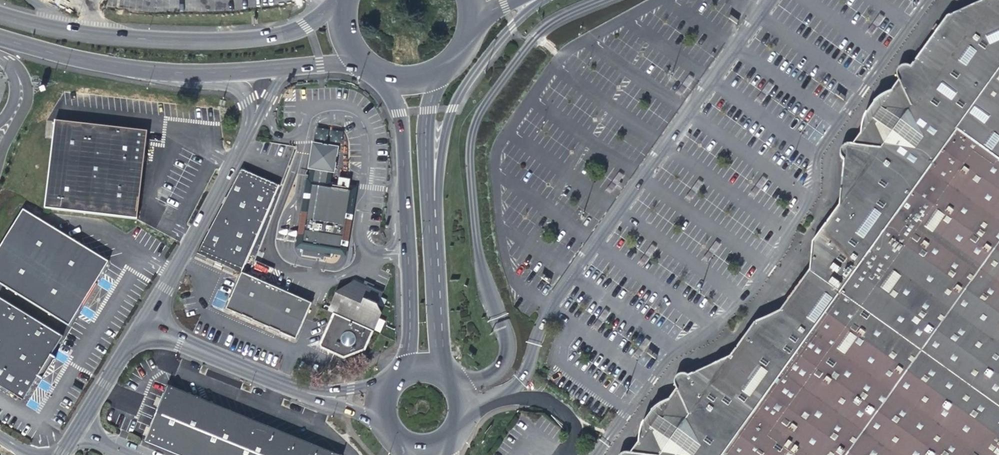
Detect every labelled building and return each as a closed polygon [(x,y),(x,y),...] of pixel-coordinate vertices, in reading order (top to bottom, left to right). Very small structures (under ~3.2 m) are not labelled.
[(946,17),(910,67),(909,66),(907,66),(905,65),(903,66),(900,66),(899,68),(897,70),(896,72),(896,74),(896,76),(897,78),(898,80),(898,81),(910,107),(881,148),(853,144),(851,143),(849,143),(847,143),(844,144),(842,146),(841,148),(840,150),(839,152),(840,154),(840,157),(841,159),(843,160),(838,205),(812,242),(809,270),(780,311),(754,322),(729,357),(688,375),(687,375),(685,374),(683,374),(680,374),(678,375),(676,376),(675,378),(674,380),(673,383),(673,385),(674,387),(676,389),(688,415),(660,454),(998,454),(998,0),(983,0),(946,17)] [(910,107),(898,81),(891,91),(889,92),(883,95),(878,98),(874,103),(870,108),(866,113),(863,119),(861,124),(860,131),(860,134),(853,144),(881,148),(910,107)] [(44,207),(137,218),(142,174),(146,130),(53,119),(44,207)] [(336,256),(348,189),(344,189),(336,187),(326,186),(328,173),(331,173),(335,150),(312,146),(308,170),(310,170),(309,183),(307,182),(299,231),(295,249),(301,250),(300,252),(299,251),(298,255),(300,255),(299,258),(318,261),(318,262),(319,262),(319,263),(320,263),(321,263),(322,263),(322,262),(323,262),(326,262),(327,260),(328,260),(329,257),(327,256),(328,254),(336,256)] [(280,186),(241,169),(197,254),(242,273),(280,186)] [(82,304),(95,283),(108,261),(22,208),(0,244),(0,284),(69,325),(82,304)] [(246,275),(242,273),(228,305),(230,311),(292,338),(298,336),(312,304),(283,292),(265,284),(246,275)] [(99,286),(95,283),(82,304),(86,306),(90,300),(99,286)] [(335,314),(361,325),(373,331),(380,314),(375,304),(378,297),(369,293),(366,295),(366,291),(351,285),(336,294),(328,311),(335,314)] [(38,377),(51,355),(62,336),(0,297),(0,386),(23,400),(38,377)] [(361,325),(335,314),(322,344),(323,348),(344,357),(346,353),(347,353),(348,353),(349,354),(350,354),(351,354),(352,354),(353,354),(354,354),(354,353),(355,353),(356,353),(357,352),(358,351),(359,350),(360,349),(360,348),(361,347),(364,349),(373,331),(361,325)] [(56,357),(51,355),(38,377),(42,379),(48,371),(56,357)] [(256,423),(169,386),(145,442),(176,454),(243,454),(256,423)] [(676,389),(668,400),(667,401),(661,404),(656,407),(651,411),(647,416),(644,422),(641,427),(639,433),(638,439),(638,443),(630,453),(647,454),(660,454),(688,415),(676,389)] [(243,454),(332,454),(256,423),(243,454)]
